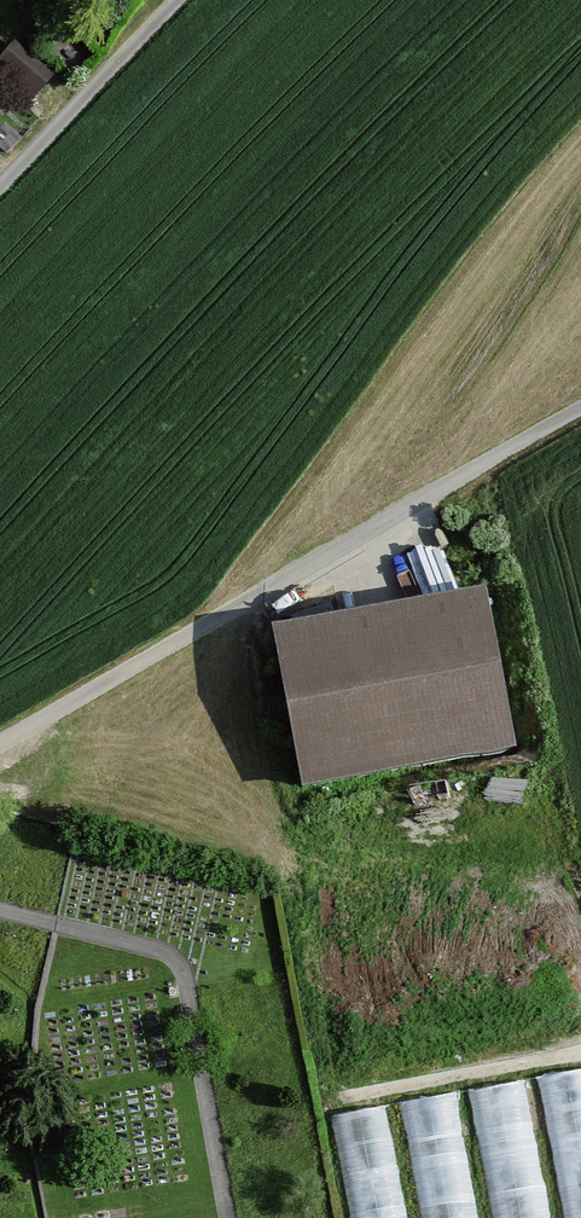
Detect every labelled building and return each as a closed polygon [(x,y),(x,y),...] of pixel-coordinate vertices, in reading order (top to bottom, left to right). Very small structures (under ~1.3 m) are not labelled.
[(42,96),(60,63),(16,38),(0,66),(0,72),(42,96)] [(481,587),(274,624),(304,790),(511,753),(481,587)] [(537,1082),(561,1217),(580,1217),(580,1074),(537,1082)] [(467,1095),(489,1217),(548,1217),(524,1085),(467,1095)] [(397,1108),(417,1217),(476,1217),(454,1097),(397,1108)] [(329,1119),(347,1217),(406,1217),(386,1109),(329,1119)]
